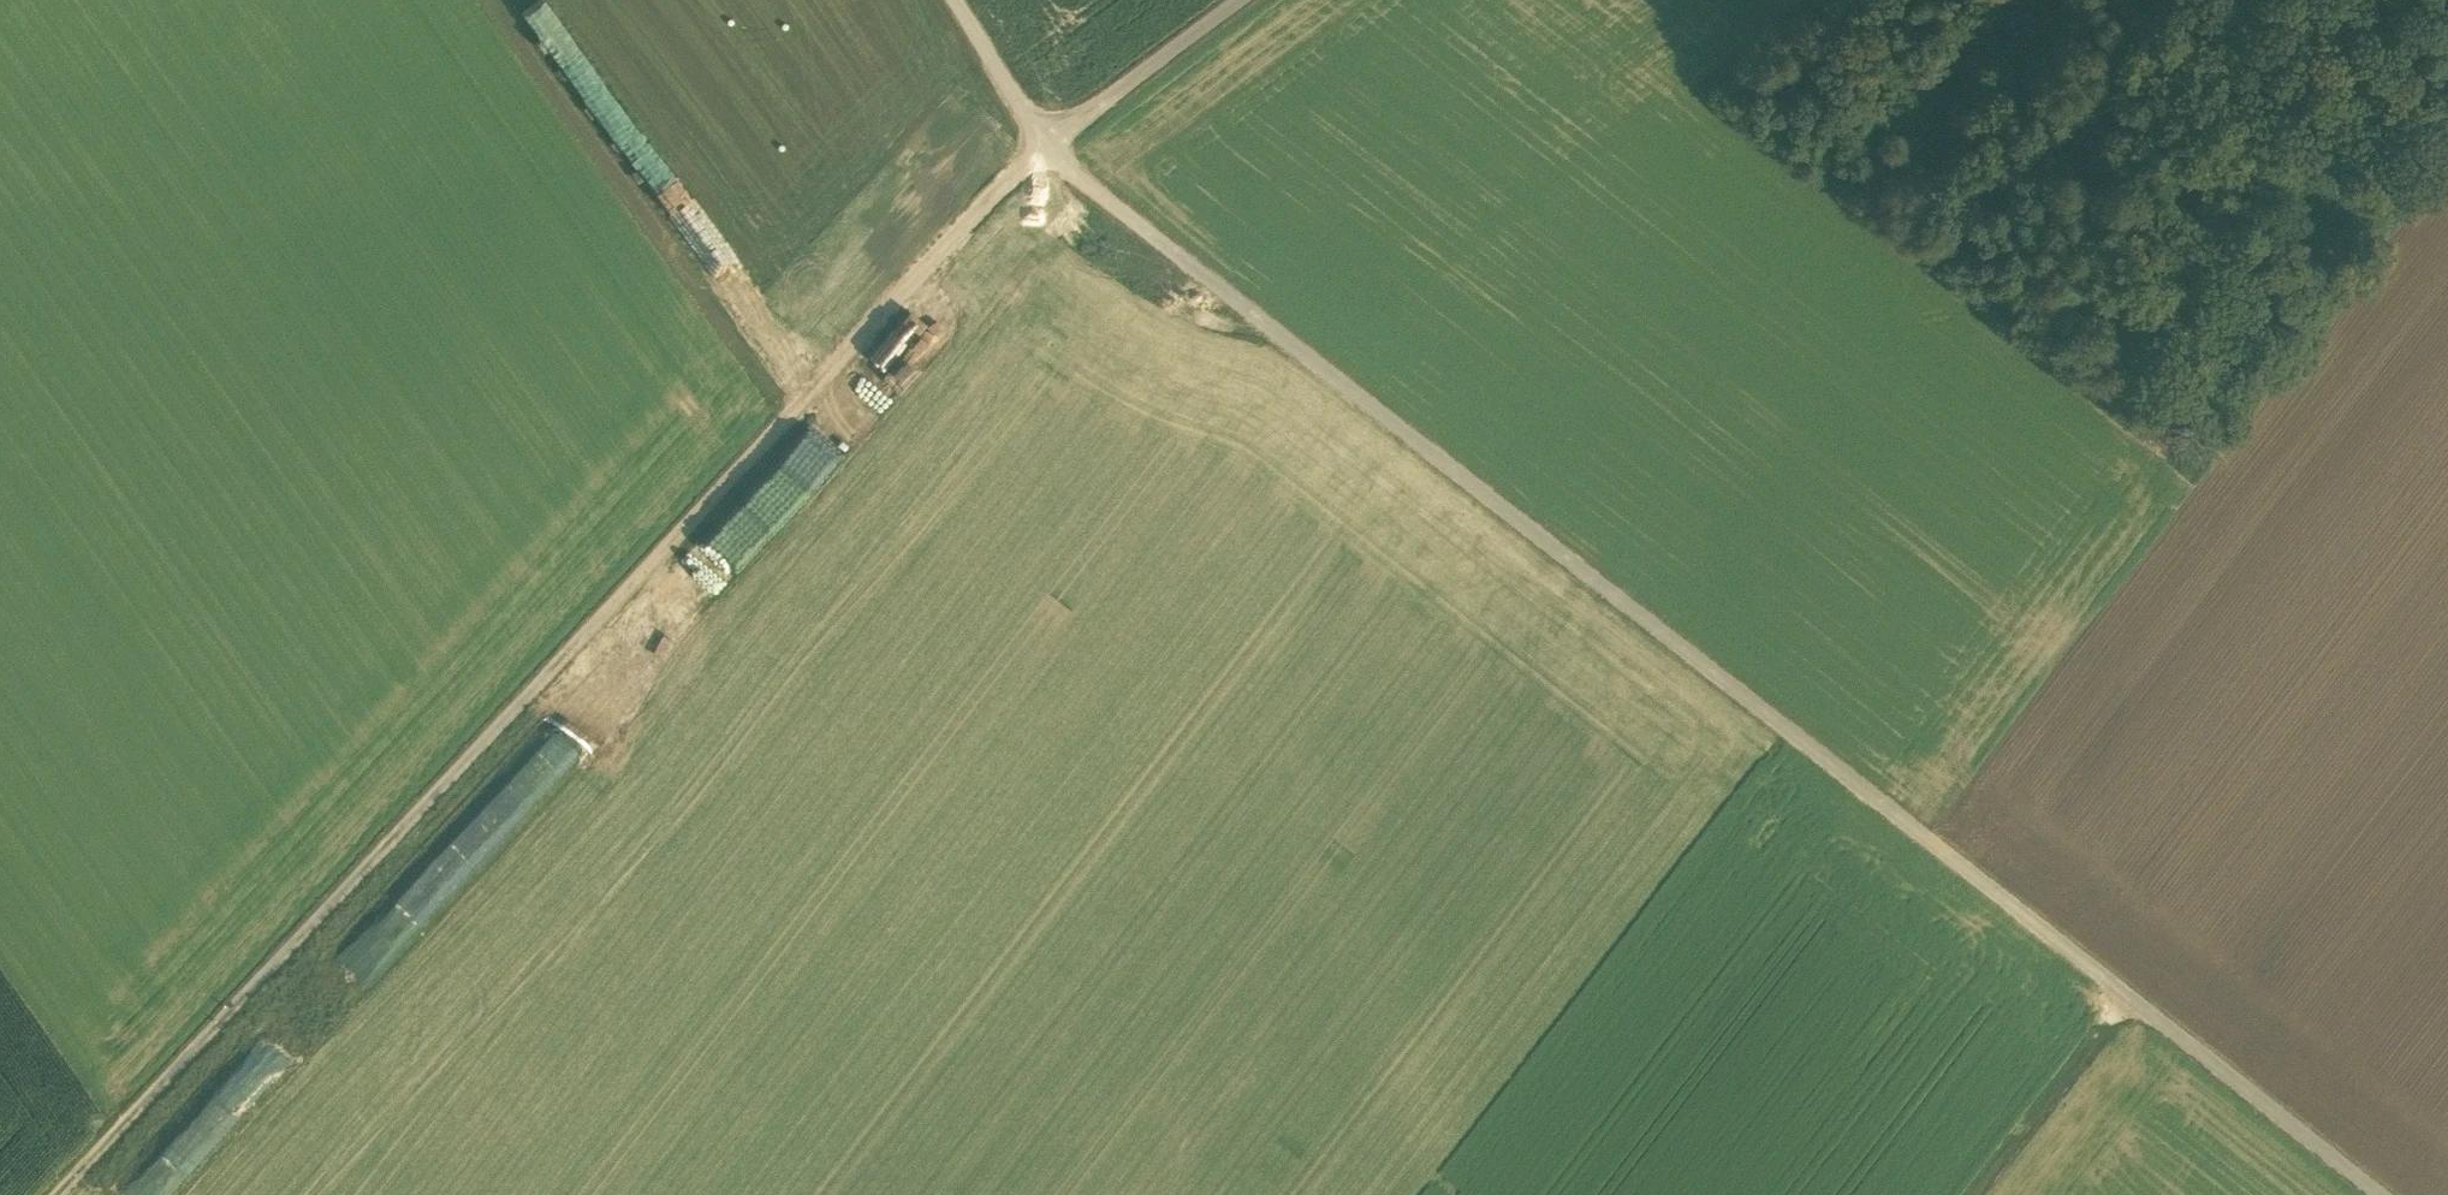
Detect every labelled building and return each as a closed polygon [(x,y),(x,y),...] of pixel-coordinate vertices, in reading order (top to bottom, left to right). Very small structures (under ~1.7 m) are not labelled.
[(614,88),(548,0),(526,16),(593,104),(614,88)] [(736,265),(668,161),(646,175),(652,185),(653,184),(714,279),(736,265)]
